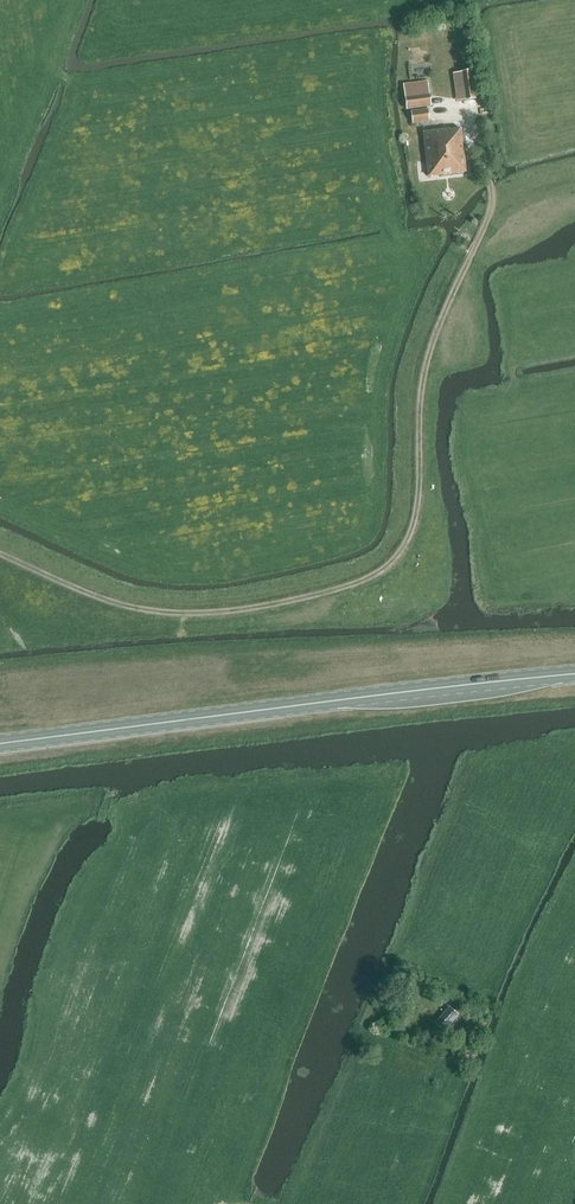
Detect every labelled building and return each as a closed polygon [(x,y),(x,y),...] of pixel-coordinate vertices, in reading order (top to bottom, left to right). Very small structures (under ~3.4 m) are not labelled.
[(460,72),(464,100),(476,98),(472,70),(460,72)] [(411,111),(413,123),(429,120),(428,109),(427,109),(427,107),(431,106),(429,94),(427,83),(404,85),(405,97),(406,109),(414,108),(414,111),(411,111)] [(450,130),(449,129),(423,132),(428,176),(466,172),(461,129),(450,130)] [(449,1006),(435,1023),(444,1030),(458,1014),(449,1006)]
